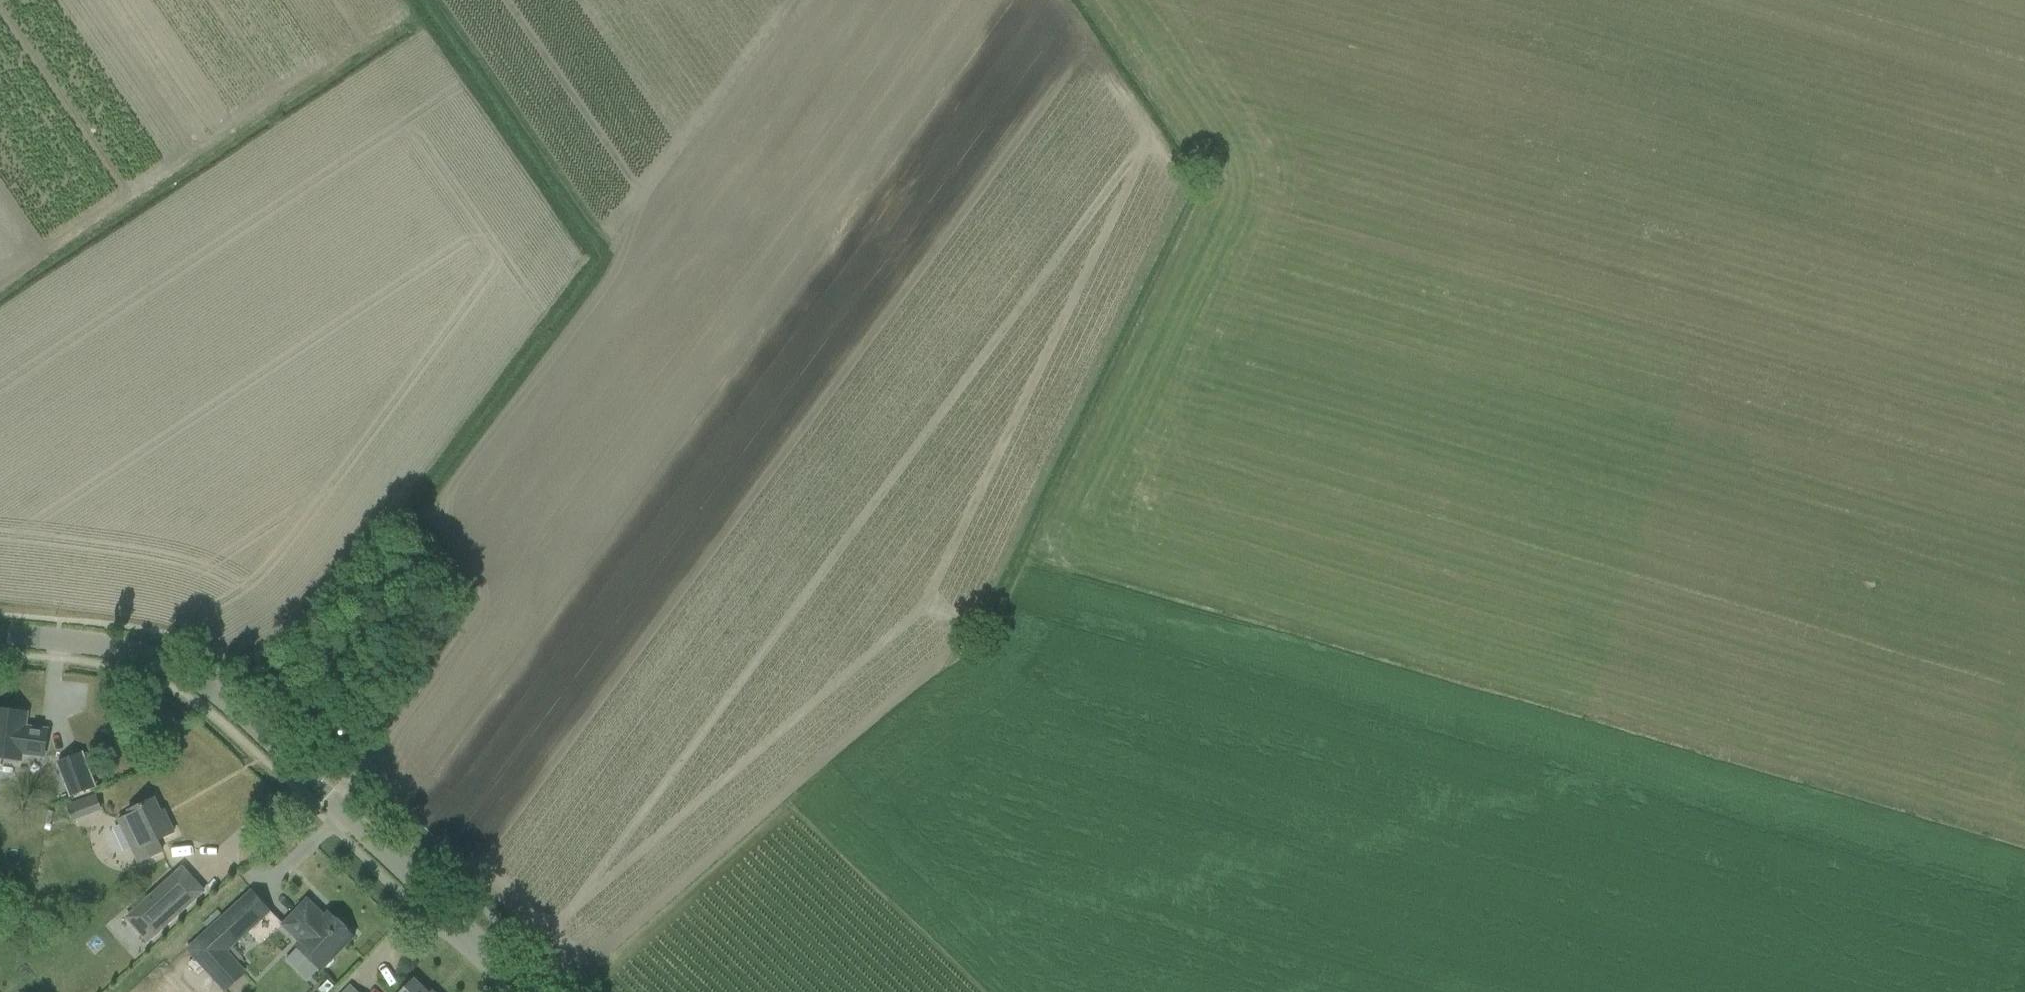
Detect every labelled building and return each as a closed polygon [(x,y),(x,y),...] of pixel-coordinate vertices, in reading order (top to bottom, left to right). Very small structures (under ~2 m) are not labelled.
[(32,730),(31,730),(24,729),(27,713),(0,709),(0,757),(19,760),(20,753),(44,756),(47,730),(32,728),(32,730)] [(82,755),(58,764),(71,797),(95,788),(82,755)] [(93,790),(64,804),(72,821),(101,807),(93,790)] [(129,815),(118,820),(133,852),(141,848),(146,859),(162,851),(157,840),(173,832),(166,818),(164,819),(160,811),(154,798),(128,811),(129,815)] [(147,941),(203,891),(182,868),(126,917),(147,941)] [(306,898),(280,925),(297,942),(294,945),(296,948),(286,959),(308,980),(318,969),(321,972),(325,968),(328,968),(334,962),(334,958),(354,936),(351,933),(351,929),(345,923),(340,922),(328,910),(323,915),(306,898)] [(225,951),(254,925),(236,905),(187,949),(221,986),(241,968),(225,951)] [(401,991),(426,991),(413,980),(401,991)]
